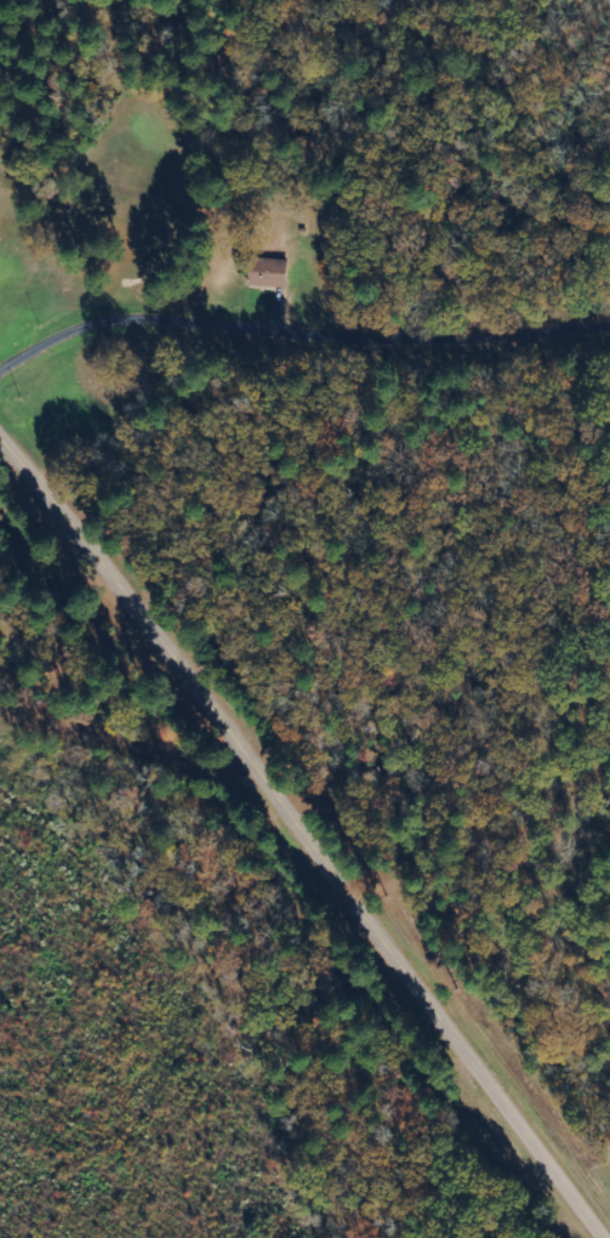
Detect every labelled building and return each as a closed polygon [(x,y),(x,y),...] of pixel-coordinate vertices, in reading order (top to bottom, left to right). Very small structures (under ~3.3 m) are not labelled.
[(291,259),(265,258),(265,286),(291,286),(291,259)]
